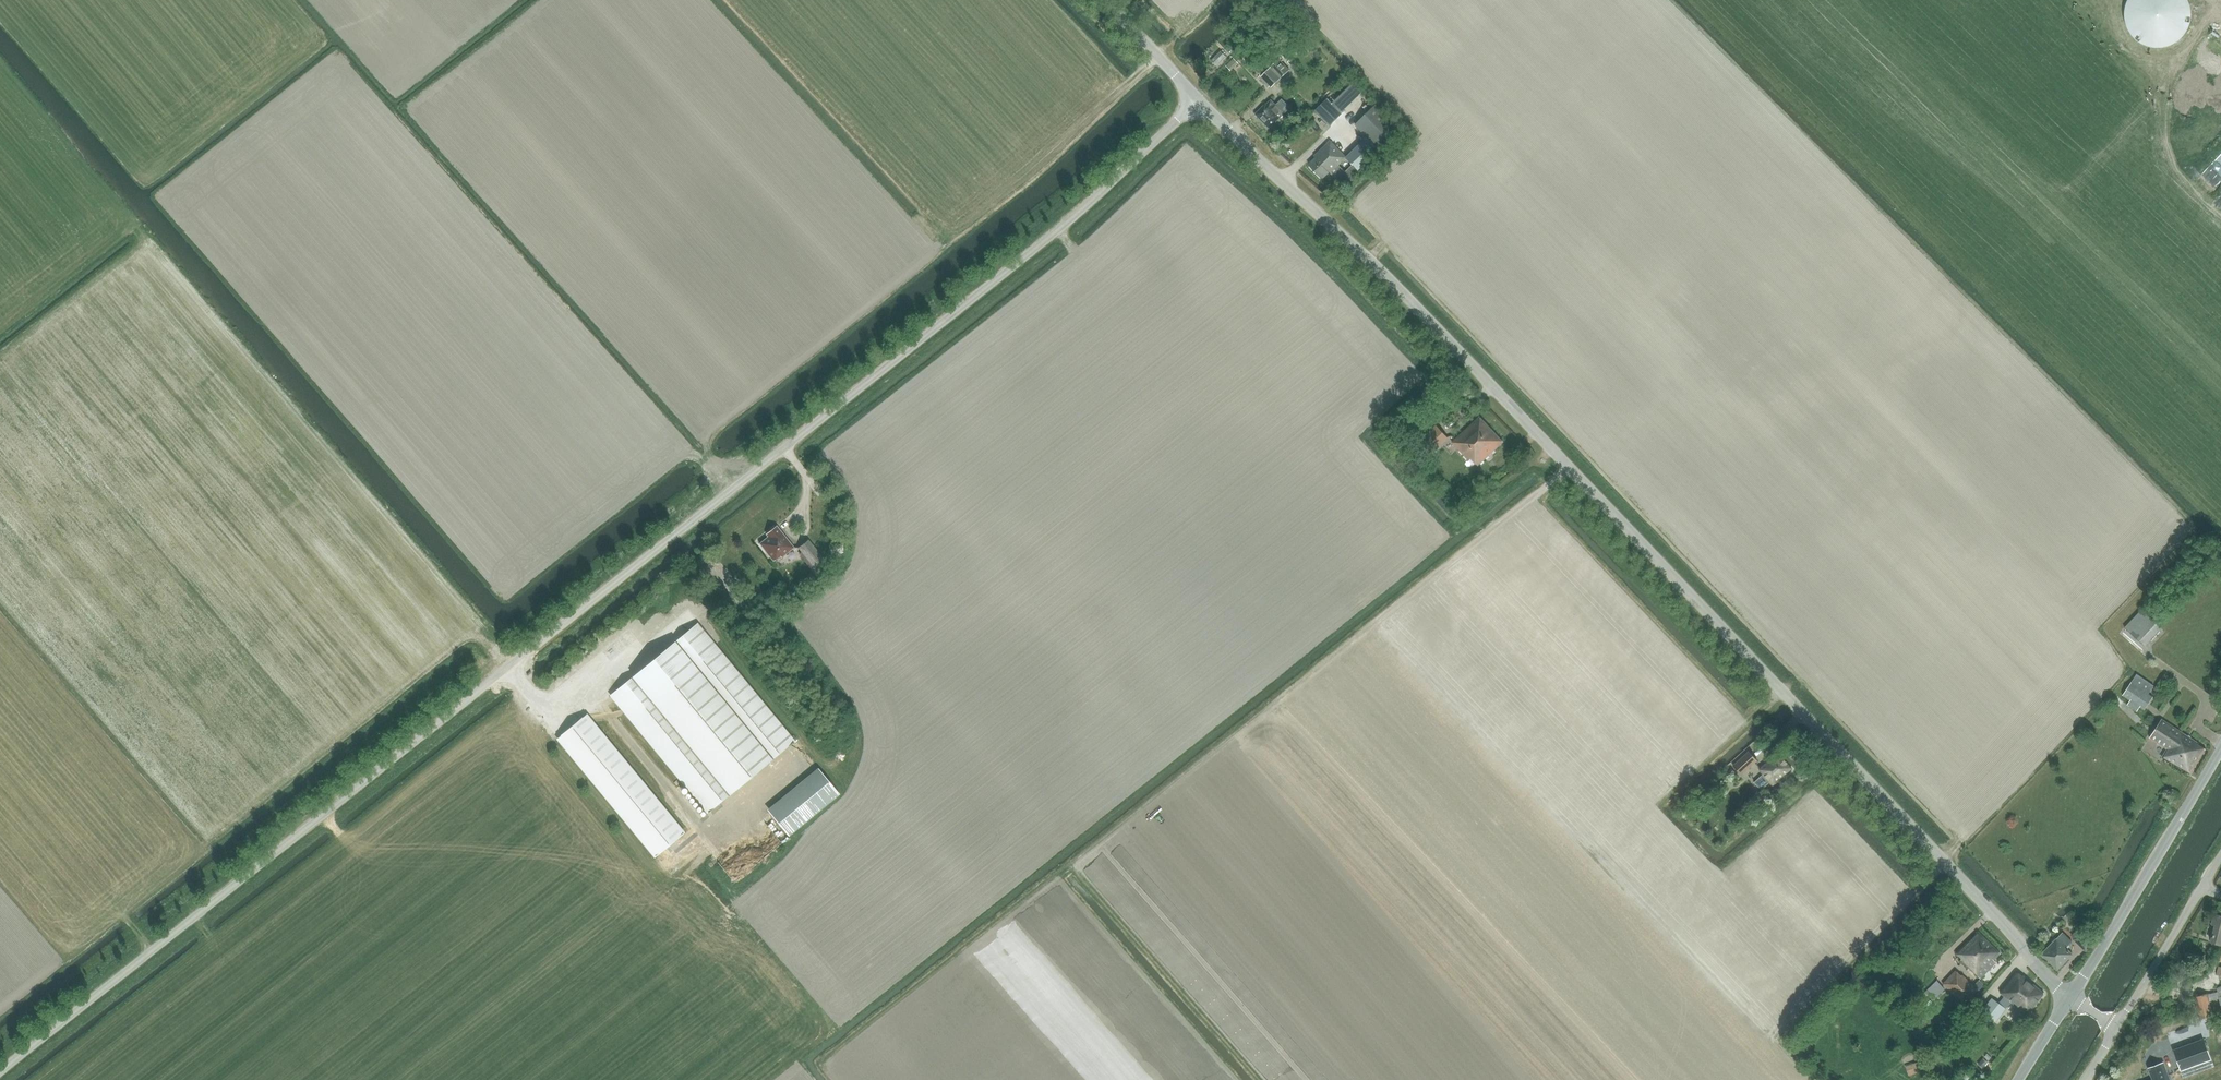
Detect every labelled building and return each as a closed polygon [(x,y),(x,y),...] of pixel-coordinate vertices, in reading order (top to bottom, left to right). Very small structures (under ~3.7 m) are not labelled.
[(2127,1),(2126,4),(2125,7),(2125,10),(2124,12),(2124,15),(2124,18),(2125,21),(2125,24),(2126,26),(2127,29),(2129,32),(2130,34),(2132,36),(2134,38),(2136,40),(2138,42),(2141,44),(2143,45),(2146,46),(2149,47),(2151,48),(2154,48),(2157,48),(2160,48),(2163,48),(2165,47),(2168,46),(2171,45),(2173,44),(2176,42),(2178,40),(2180,38),(2182,36),(2184,34),(2185,32),(2187,29),(2188,26),(2189,24),(2189,21),(2190,18),(2190,15),(2190,12),(2189,10),(2189,7),(2188,4),(2187,1),(2186,0),(2128,0),(2127,1)] [(1215,55),(1220,60),(1230,49),(1225,44),(1215,55)] [(1249,50),(1243,56),(1247,60),(1253,54),(1249,50)] [(1234,58),(1227,66),(1232,72),(1240,64),(1234,58)] [(1272,87),(1281,79),(1290,70),(1280,59),(1262,76),(1272,87)] [(1330,125),(1342,113),(1328,99),(1316,111),(1330,125)] [(1284,115),(1290,109),(1282,101),(1276,107),(1272,102),(1266,108),(1265,107),(1256,116),(1269,129),(1280,119),(1284,115)] [(1358,169),(1400,129),(1376,104),(1356,124),(1368,137),(1347,157),(1358,169)] [(1330,175),(1346,159),(1330,142),(1314,157),(1315,159),(1309,165),(1323,179),(1328,173),(1330,175)] [(1478,469),(1504,444),(1481,419),(1455,444),(1478,469)] [(1450,439),(1439,427),(1419,446),(1430,457),(1450,439)] [(823,478),(817,482),(825,494),(831,490),(823,478)] [(781,557),(794,547),(777,525),(766,534),(769,536),(760,543),(774,560),(780,555),(781,557)] [(814,547),(805,554),(814,565),(823,558),(814,547)] [(2162,628),(2159,625),(2142,609),(2125,628),(2145,646),(2162,628)] [(696,625),(610,696),(709,815),(795,744),(696,625)] [(2149,694),(2154,685),(2137,674),(2122,696),(2144,710),(2153,697),(2149,694)] [(586,714),(558,738),(655,856),(683,832),(586,714)] [(2190,775),(2205,751),(2197,746),(2198,744),(2161,721),(2151,739),(2167,749),(2162,757),(2190,775)] [(1742,775),(1758,761),(1749,751),(1734,765),(1742,775)] [(1774,787),(1793,769),(1778,753),(1760,771),(1774,787)] [(817,769),(769,808),(791,835),(839,795),(817,769)] [(1729,778),(1735,773),(1732,769),(1726,774),(1729,778)] [(1706,799),(1701,803),(1704,807),(1710,803),(1706,799)] [(2215,913),(2212,925),(2215,926),(2211,942),(2220,945),(2220,915),(2215,913)] [(2091,937),(2083,929),(2073,939),(2082,947),(2091,937)] [(1994,960),(2000,953),(1979,933),(1958,954),(1963,959),(1961,961),(1980,979),(1997,963),(1994,960)] [(2072,942),(2072,941),(2063,933),(2042,956),(2058,971),(2073,955),(2066,948),(2072,942)] [(1980,979),(1974,985),(1963,975),(1962,977),(1956,971),(1943,984),(1964,1004),(1978,990),(1985,984),(1980,979)] [(2018,972),(2000,993),(2027,1015),(2044,994),(2018,972)] [(1937,981),(1925,992),(1929,996),(1931,995),(1935,998),(1938,995),(1940,997),(1945,993),(1943,990),(1944,989),(1937,981)] [(2212,1016),(2209,1002),(2220,998),(2220,986),(2217,988),(2218,992),(2209,994),(2195,997),(2200,1019),(2212,1016)] [(2006,1009),(1990,996),(1982,1006),(1998,1019),(2006,1009)] [(2174,1057),(2181,1078),(2212,1066),(2204,1046),(2174,1057)] [(1988,1063),(1984,1059),(1979,1065),(1983,1068),(1988,1063)] [(2162,1062),(2147,1067),(2152,1079),(2151,1079),(2169,1079),(2162,1062)] [(1913,1065),(1906,1067),(1909,1076),(1916,1074),(1913,1065)]
